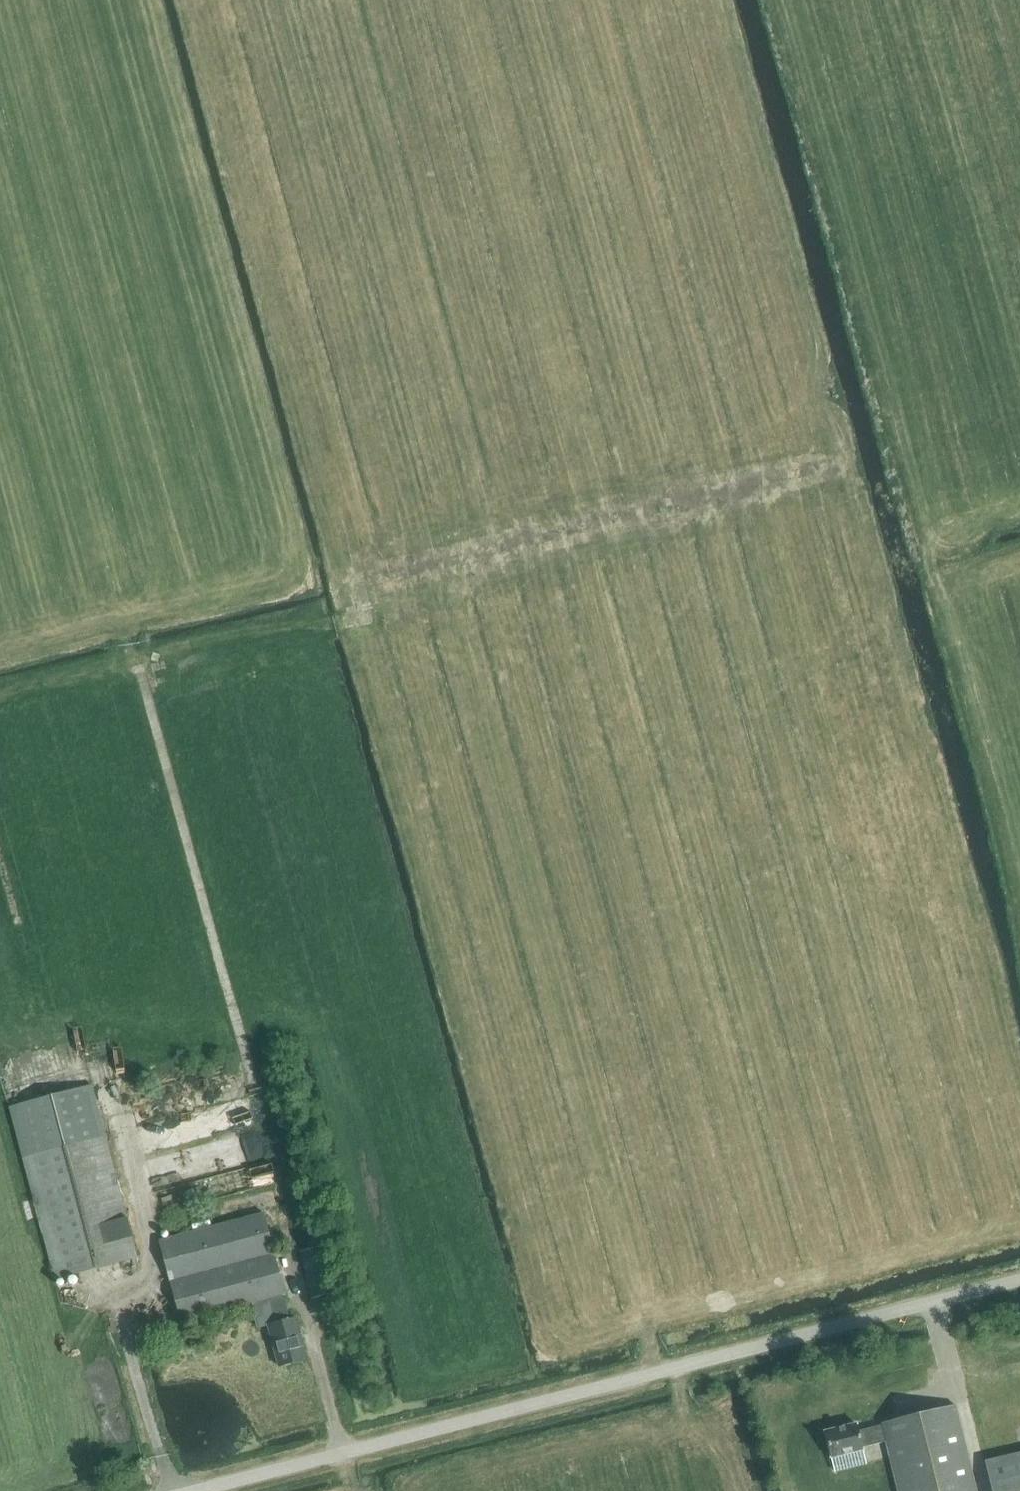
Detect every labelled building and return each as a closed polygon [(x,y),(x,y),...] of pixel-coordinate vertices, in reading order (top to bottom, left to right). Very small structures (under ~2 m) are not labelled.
[(54,1279),(138,1257),(92,1084),(9,1106),(54,1279)] [(289,1318),(283,1294),(284,1293),(263,1212),(158,1239),(180,1320),(250,1302),(257,1329),(268,1326),(278,1365),(306,1358),(295,1317),(289,1318)] [(954,1404),(881,1422),(882,1425),(859,1431),(857,1423),(824,1431),(830,1458),(862,1450),(862,1447),(885,1442),(898,1490),(976,1490),(954,1404)] [(983,1460),(991,1490),(1019,1490),(1019,1451),(983,1460)]
